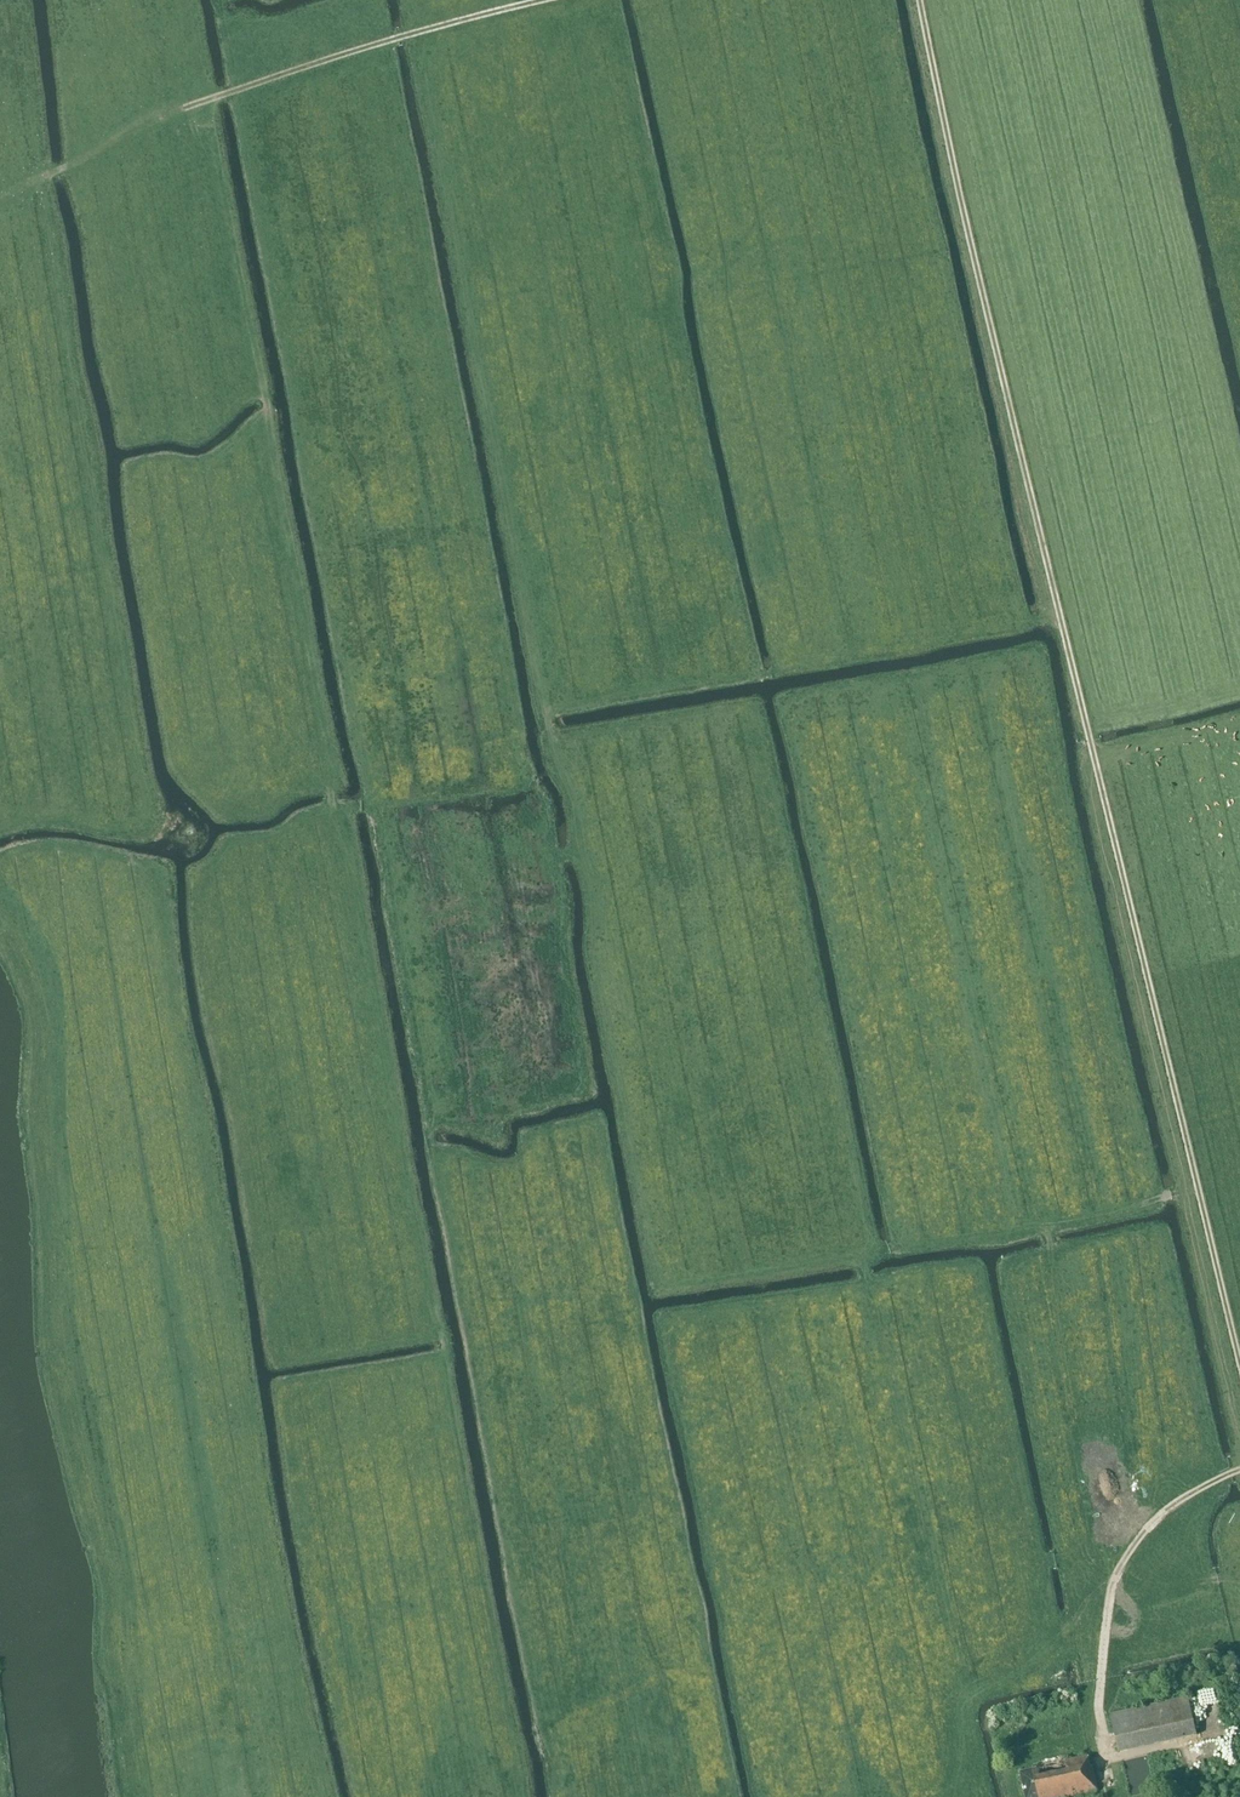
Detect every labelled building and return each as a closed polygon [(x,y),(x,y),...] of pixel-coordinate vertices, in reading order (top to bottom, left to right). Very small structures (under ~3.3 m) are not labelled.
[(1196,1733),(1187,1695),(1110,1712),(1119,1751),(1196,1733)] [(1025,1796),(1068,1796),(1097,1791),(1092,1766),(1090,1767),(1088,1756),(1036,1767),(1036,1769),(1020,1772),(1025,1796)]
